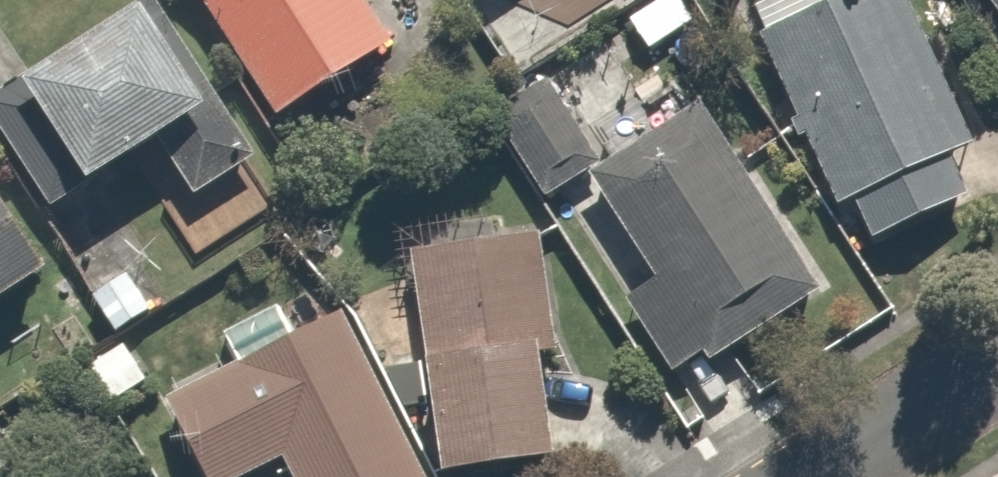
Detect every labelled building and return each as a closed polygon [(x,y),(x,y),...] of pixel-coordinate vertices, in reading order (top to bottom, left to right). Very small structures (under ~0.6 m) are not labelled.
[(254,108),(376,32),(356,0),(186,0),(254,108)] [(508,81),(634,0),(456,0),(508,81)] [(750,9),(854,243),(955,198),(932,148),(964,134),(904,0),(771,0),(750,9)] [(997,24),(997,0),(978,0),(997,24)] [(135,13),(0,105),(0,164),(34,213),(23,221),(103,337),(164,295),(84,179),(143,139),(179,191),(162,203),(191,245),(261,197),(135,13)] [(532,83),(476,121),(531,202),(587,163),(532,83)] [(685,113),(577,185),(643,284),(607,309),(665,395),(809,299),(685,113)] [(39,267),(0,214),(0,295),(39,267)] [(411,242),(430,476),(531,476),(540,476),(531,363),(562,361),(551,230),(411,242)] [(230,369),(158,405),(195,476),(229,476),(270,456),(281,476),(406,476),(325,319),(289,338),(273,307),(214,338),(230,369)] [(155,376),(124,338),(71,381),(102,419),(155,376)]
